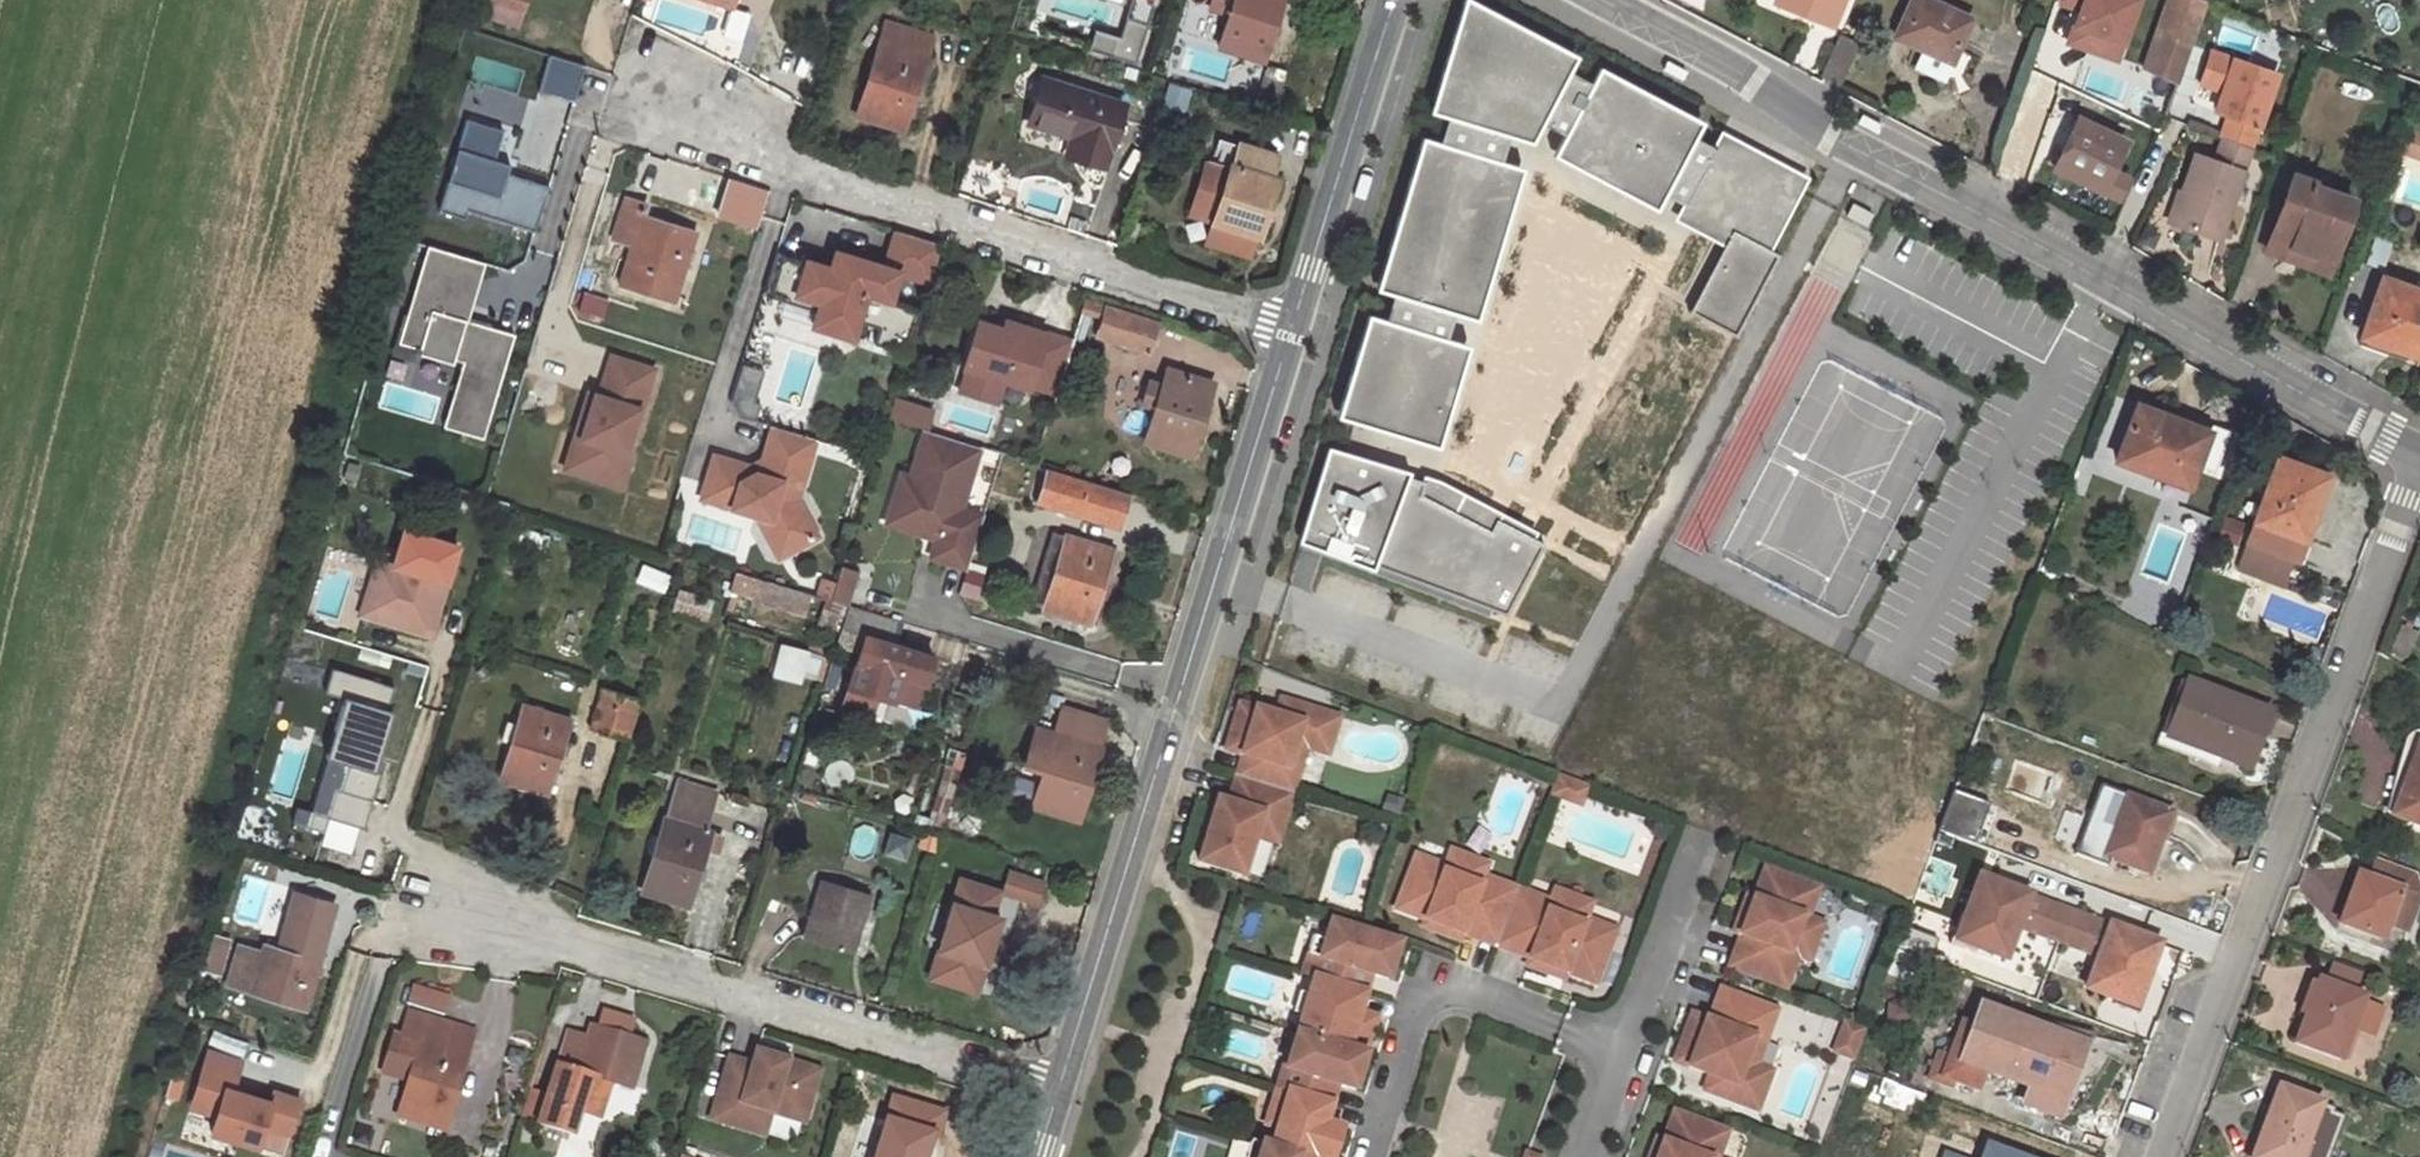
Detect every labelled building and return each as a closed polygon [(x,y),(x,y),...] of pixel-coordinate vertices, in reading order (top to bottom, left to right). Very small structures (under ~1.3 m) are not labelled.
[(493,1),(527,11),(530,0),(493,0),(493,1)] [(1111,54),(1135,61),(1153,6),(1146,5),(1148,0),(1131,0),(1120,35),(1117,34),(1111,54)] [(1221,9),(1232,12),(1223,45),(1268,60),(1285,0),(1223,0),(1221,9)] [(1449,116),(1510,134),(1534,142),(1544,121),(1571,71),(1578,55),(1474,0),(1465,0),(1431,110),(1449,116)] [(1789,8),(1835,27),(1847,0),(1792,0),(1789,8)] [(1932,0),(1913,0),(1897,35),(1953,61),(1972,18),(1932,0)] [(2194,45),(2209,1),(2207,0),(2170,0),(2169,3),(2135,103),(2170,116),(2194,45)] [(527,11),(493,1),(488,19),(522,29),(527,11)] [(2043,9),(2029,4),(2023,23),(2036,27),(2043,9)] [(887,24),(856,115),(901,131),(932,39),(887,24)] [(1111,54),(1117,34),(1095,28),(1089,47),(1111,54)] [(1862,42),(1843,33),(1824,74),(1844,83),(1862,42)] [(2221,88),(2215,107),(2227,111),(2218,135),(2222,137),(2250,146),(2276,71),(2210,49),(2200,79),(2221,88)] [(585,67),(548,56),(537,90),(574,102),(585,67)] [(1602,67),(1594,83),(1567,133),(1556,154),(1659,208),(1667,193),(1698,135),(1705,121),(1602,67)] [(1594,83),(1571,71),(1544,121),(1567,133),(1594,83)] [(1045,79),(1030,126),(1079,140),(1073,158),(1102,167),(1121,103),(1045,79)] [(1441,142),(1502,161),(1510,134),(1449,116),(1441,142)] [(456,149),(492,161),(501,132),(465,120),(456,149)] [(2128,145),(2081,120),(2056,168),(2121,201),(2131,182),(2114,174),(2128,145)] [(1723,133),(1717,145),(1686,203),(1678,219),(1728,246),(1735,231),(1770,249),(1808,177),(1723,133)] [(1717,145),(1698,135),(1667,193),(1686,203),(1717,145)] [(1377,288),(1395,294),(1455,312),(1479,319),(1525,168),(1502,161),(1441,142),(1424,137),(1377,288)] [(2250,146),(2222,137),(2214,159),(2243,168),(2250,148),(2250,146)] [(1215,220),(1209,241),(1252,255),(1259,233),(1260,234),(1276,178),(1272,177),(1279,155),(1238,142),(1224,138),(1218,160),(1209,158),(1192,213),(1215,220)] [(507,165),(492,161),(456,149),(446,181),(497,197),(504,174),(507,165)] [(2195,153),(2171,220),(2219,238),(2243,168),(2214,159),(2195,153)] [(2315,179),(2296,173),(2270,249),(2329,269),(2353,196),(2314,183),(2315,179)] [(548,187),(504,174),(497,197),(446,181),(438,208),(461,216),(464,207),(535,229),(548,187)] [(768,192),(727,179),(715,216),(756,230),(768,192)] [(622,201),(611,238),(633,244),(621,283),(675,300),(695,233),(640,216),(643,207),(622,201)] [(1853,203),(1846,215),(1867,226),(1874,214),(1853,203)] [(895,230),(884,267),(898,272),(930,281),(941,244),(895,230)] [(1735,231),(1728,246),(1692,312),(1736,335),(1778,254),(1770,249),(1735,231)] [(429,311),(465,321),(482,263),(425,247),(397,343),(418,349),(429,311)] [(802,261),(776,253),(765,288),(792,296),(802,261)] [(851,339),(856,321),(864,294),(889,302),(898,272),(884,267),(857,259),(855,265),(833,258),(829,269),(802,261),(792,296),(817,304),(810,327),(851,339)] [(898,272),(889,302),(921,311),(930,281),(898,272)] [(2383,274),(2362,331),(2419,353),(2419,287),(2383,274)] [(607,301),(582,293),(577,309),(602,317),(607,301)] [(921,311),(889,302),(864,294),(856,321),(879,328),(874,344),(908,354),(921,311)] [(1387,322),(1446,340),(1455,312),(1395,294),(1387,322)] [(1091,301),(1089,308),(1107,314),(1102,333),(1151,350),(1161,320),(1091,301)] [(454,360),(465,321),(429,311),(418,349),(416,355),(453,365),(454,360)] [(1470,347),(1446,340),(1387,322),(1369,316),(1338,416),(1440,447),(1470,347)] [(1001,326),(1020,332),(1023,324),(1005,318),(1001,326)] [(1020,332),(1001,326),(978,319),(964,365),(965,366),(958,388),(997,401),(1005,379),(1007,379),(1007,378),(1027,383),(1044,330),(1023,324),(1020,332)] [(442,427),(482,439),(512,335),(465,321),(454,360),(462,362),(442,427)] [(1044,330),(1027,383),(1058,392),(1076,340),(1044,330)] [(639,411),(651,370),(608,358),(597,398),(586,395),(580,418),(586,420),(580,441),(586,443),(576,476),(621,488),(631,454),(625,453),(637,411),(639,411)] [(1158,412),(1148,441),(1193,455),(1214,385),(1170,372),(1165,388),(1152,384),(1144,408),(1158,412)] [(885,417),(926,425),(929,406),(888,398),(885,417)] [(2191,482),(2211,426),(2139,400),(2119,455),(2191,482)] [(586,420),(580,418),(564,472),(576,476),(586,443),(580,441),(586,420)] [(758,514),(773,518),(792,552),(822,534),(800,497),(817,439),(775,427),(764,461),(768,468),(757,474),(753,468),(716,458),(705,499),(758,514)] [(968,565),(984,515),(960,508),(975,459),(962,455),(967,441),(927,429),(919,457),(925,459),(919,478),(913,476),(903,473),(895,499),(911,504),(906,520),(928,525),(938,521),(941,527),(939,537),(933,555),(968,565)] [(979,445),(967,441),(962,455),(975,459),(979,445)] [(1376,566),(1408,479),(1410,474),(1328,448),(1299,543),(1374,570),(1376,566)] [(919,457),(913,476),(919,478),(925,459),(919,457)] [(2299,562),(2327,477),(2274,460),(2248,545),(2299,562)] [(757,474),(768,468),(764,461),(753,468),(757,474)] [(1050,471),(1041,500),(1121,526),(1130,496),(1050,471)] [(1425,477),(1423,484),(1420,496),(1491,532),(1496,520),(1533,540),(1537,533),(1440,482),(1425,477)] [(1423,484),(1408,479),(1376,566),(1507,615),(1543,545),(1533,540),(1496,520),(1491,532),(1420,496),(1423,484)] [(895,499),(889,522),(939,537),(941,527),(938,521),(928,525),(906,520),(911,504),(895,499)] [(792,552),(773,518),(758,514),(783,557),(792,552)] [(2219,517),(2214,537),(2233,541),(2238,521),(2219,517)] [(396,566),(391,584),(375,579),(364,617),(424,635),(433,605),(443,608),(461,546),(407,530),(396,566)] [(1047,608),(1069,536),(1058,532),(1036,605),(1047,608)] [(1069,536),(1047,608),(1091,622),(1113,549),(1069,536)] [(396,566),(380,562),(375,579),(391,584),(396,566)] [(842,567),(832,599),(849,604),(859,572),(842,567)] [(735,586),(757,593),(762,578),(740,571),(735,586)] [(820,577),(814,594),(830,599),(836,582),(820,577)] [(814,594),(783,584),(762,578),(757,593),(756,598),(808,614),(814,594)] [(434,638),(443,608),(433,605),(424,635),(434,638)] [(935,657),(887,642),(894,619),(850,605),(838,646),(860,653),(850,687),(878,695),(919,708),(935,657)] [(772,642),(767,676),(801,682),(806,648),(772,642)] [(344,697),(387,711),(394,688),(333,669),(326,692),(344,697)] [(2250,767),(2271,712),(2188,679),(2167,734),(2250,767)] [(878,695),(850,687),(842,710),(870,719),(878,695)] [(607,690),(596,725),(627,735),(638,700),(607,690)] [(347,763),(375,772),(393,712),(387,711),(344,697),(326,757),(347,763)] [(1279,718),(1258,712),(1253,729),(1238,724),(1237,725),(1228,754),(1245,759),(1239,779),(1294,796),(1301,774),(1292,771),(1299,749),(1309,752),(1318,755),(1329,717),(1284,703),(1279,718)] [(516,739),(504,780),(549,793),(570,721),(525,707),(520,728),(516,739)] [(1238,724),(1253,729),(1258,712),(1243,707),(1238,724)] [(1084,820),(1107,744),(1103,743),(1111,720),(1068,708),(1061,731),(1041,725),(1030,762),(1049,768),(1037,805),(1084,820)] [(1330,758),(1342,720),(1329,717),(1318,755),(1330,758)] [(507,736),(516,739),(520,728),(511,724),(507,736)] [(1299,749),(1292,771),(1301,774),(1309,752),(1299,749)] [(2417,750),(2393,820),(2419,830),(2419,751),(2417,750)] [(334,788),(339,790),(347,763),(326,757),(309,812),(326,817),(334,788)] [(347,763),(339,790),(372,800),(380,773),(375,772),(347,763)] [(1561,776),(1555,794),(1568,799),(1574,781),(1561,776)] [(1245,879),(1259,837),(1265,839),(1271,819),(1286,823),(1290,809),(1294,796),(1239,779),(1231,805),(1221,802),(1201,864),(1245,879)] [(675,780),(642,890),(686,904),(703,849),(714,852),(719,833),(703,828),(714,792),(675,780)] [(1568,799),(1580,804),(1587,786),(1574,781),(1568,799)] [(363,828),(372,800),(339,790),(334,788),(326,817),(363,828)] [(1977,844),(1992,803),(1957,790),(1941,830),(1977,844)] [(2148,870),(2170,811),(2126,794),(2114,827),(2105,849),(2104,853),(2148,870)] [(321,831),(326,817),(309,812),(295,808),(291,822),(321,831)] [(1279,844),(1286,823),(1271,819),(1265,839),(1279,844)] [(2114,827),(2101,821),(2092,844),(2105,849),(2114,827)] [(1441,937),(1459,943),(1461,937),(1497,950),(1517,896),(1481,883),(1487,867),(1450,853),(1444,870),(1439,883),(1408,872),(1394,912),(1425,923),(1443,930),(1441,937)] [(1440,869),(1413,859),(1408,872),(1439,883),(1444,870),(1440,869)] [(1739,915),(1732,934),(1739,937),(1728,968),(1785,989),(1796,958),(1809,963),(1822,926),(1806,920),(1792,915),(1802,884),(1763,871),(1753,899),(1746,918),(1739,915)] [(1981,945),(2009,956),(2020,924),(2032,892),(1983,873),(1968,911),(1964,910),(1953,939),(1979,949),(1981,945)] [(1016,874),(1010,895),(1048,907),(1054,886),(1016,874)] [(2382,940),(2400,893),(2359,877),(2341,925),(2382,940)] [(822,880),(803,940),(852,957),(873,897),(822,880)] [(964,880),(934,975),(980,989),(1002,917),(997,915),(1004,893),(964,880)] [(1802,884),(1792,915),(1806,920),(1816,889),(1802,884)] [(1525,967),(1543,974),(1545,967),(1564,974),(1595,985),(1609,946),(1579,935),(1584,921),(1590,905),(1553,892),(1547,907),(1517,896),(1497,950),(1527,960),(1525,967)] [(2032,892),(2020,924),(2101,954),(2113,923),(2032,892)] [(243,946),(232,985),(309,1008),(322,964),(340,905),(299,893),(282,951),(266,946),(265,952),(243,946)] [(1746,897),(1739,915),(1746,918),(1753,899),(1746,897)] [(1579,935),(1609,946),(1613,931),(1584,921),(1579,935)] [(1443,930),(1425,923),(1422,930),(1441,937),(1443,930)] [(2147,979),(2161,941),(2113,923),(2101,954),(2089,985),(2117,996),(2115,1001),(2140,1010),(2151,981),(2147,979)] [(1316,979),(1367,995),(1373,976),(1391,981),(1402,945),(1333,924),(1328,940),(1322,960),(1310,956),(1304,976),(1316,979)] [(1322,960),(1328,940),(1316,937),(1310,956),(1322,960)] [(218,938),(208,971),(222,975),(232,942),(218,938)] [(1543,974),(1561,981),(1564,974),(1545,967),(1543,974)] [(2360,996),(2366,983),(2330,969),(2325,982),(2360,996)] [(1316,979),(1299,1034),(1349,1050),(1361,1013),(1379,1018),(1384,1000),(1367,995),(1316,979)] [(2341,1059),(2363,997),(2360,996),(2325,982),(2321,981),(2297,1042),(2341,1059)] [(412,1005),(450,1017),(456,999),(418,988),(412,1005)] [(1742,1061),(1751,1038),(1763,1042),(1775,1012),(1718,990),(1706,1022),(1691,1016),(1680,1043),(1693,1048),(1685,1068),(1707,1077),(1702,1091),(1745,1107),(1760,1068),(1755,1066),(1742,1061)] [(2059,1113),(2089,1031),(2047,1020),(2045,1026),(1984,1004),(1976,1024),(1968,1021),(1953,1060),(1961,1064),(1956,1077),(1982,1086),(1989,1068),(2034,1085),(2028,1102),(2059,1113)] [(604,1010),(599,1026),(615,1031),(621,1015),(604,1010)] [(422,1044),(410,1080),(399,1116),(448,1130),(478,1033),(413,1012),(404,1039),(415,1042),(422,1044)] [(583,1113),(594,1077),(612,1083),(636,1091),(652,1042),(632,1036),(637,1019),(621,1015),(615,1031),(599,1026),(595,1024),(591,1035),(571,1029),(550,1094),(531,1088),(522,1118),(542,1124),(576,1134),(583,1113)] [(1846,1023),(1835,1051),(1852,1057),(1863,1029),(1846,1023)] [(1279,1089),(1332,1105),(1338,1087),(1355,1092),(1367,1055),(1349,1050),(1299,1034),(1289,1067),(1285,1066),(1279,1089)] [(1755,1066),(1763,1042),(1751,1038),(1742,1061),(1755,1066)] [(410,1080),(422,1044),(415,1042),(404,1078),(410,1080)] [(1685,1068),(1693,1048),(1680,1043),(1673,1063),(1685,1068)] [(754,1064),(731,1057),(713,1119),(756,1131),(763,1108),(773,1111),(806,1121),(821,1069),(788,1059),(780,1057),(781,1053),(759,1046),(754,1064)] [(212,1051),(195,1107),(220,1115),(215,1132),(262,1147),(268,1125),(293,1133),(303,1100),(277,1091),(274,1102),(237,1090),(246,1061),(212,1051)] [(1756,1111),(1771,1072),(1760,1068),(1745,1107),(1756,1111)] [(177,1069),(170,1095),(181,1098),(189,1072),(177,1069)] [(594,1077),(583,1113),(601,1119),(612,1083),(594,1077)] [(2321,1103),(2280,1088),(2255,1156),(2301,1156),(2321,1103)] [(1304,1156),(1335,1156),(1344,1129),(1327,1123),(1332,1105),(1279,1089),(1273,1107),(1283,1110),(1277,1129),(1272,1147),(1304,1156)] [(1273,1107),(1267,1126),(1277,1129),(1283,1110),(1273,1107)] [(756,1131),(766,1134),(773,1111),(763,1108),(756,1131)] [(1713,1129),(1672,1114),(1661,1142),(1661,1143),(1656,1156),(1704,1156),(1713,1129)] [(876,1156),(926,1156),(934,1129),(889,1115),(876,1156)] [(1704,1156),(1719,1156),(1727,1134),(1713,1129),(1704,1156)] [(1649,1156),(1656,1156),(1661,1143),(1661,1142),(1655,1140),(1649,1156)] [(1263,1145),(1251,1141),(1247,1156),(1260,1156),(1263,1145)] [(1263,1145),(1260,1156),(1304,1156),(1272,1147),(1263,1145)] [(1988,1145),(1983,1156),(2020,1156),(1988,1145)]
